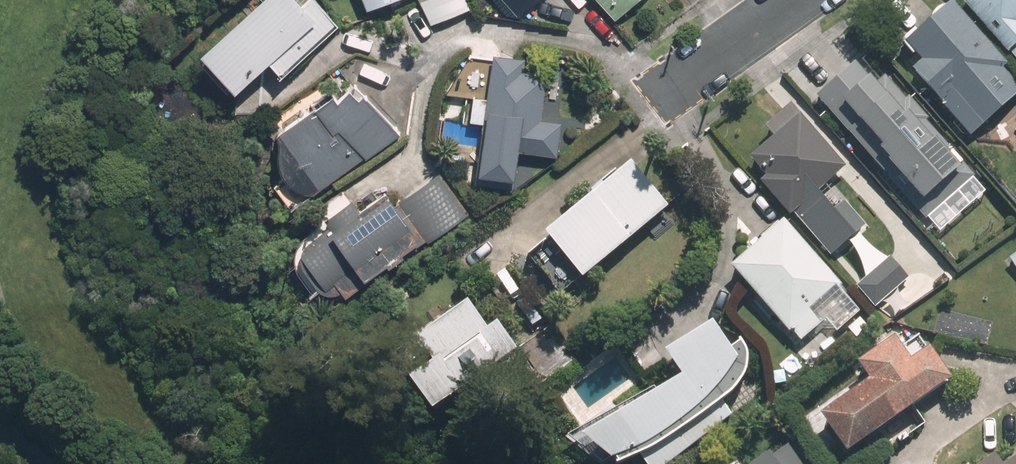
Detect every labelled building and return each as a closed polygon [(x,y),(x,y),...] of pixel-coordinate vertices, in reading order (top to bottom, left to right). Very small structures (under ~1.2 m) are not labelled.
[(312,2),(310,0),(266,0),(214,46),(248,84),(277,58),(288,70),(340,24),(319,0),(315,0),(312,2)] [(436,22),(474,7),(472,0),(427,0),(436,22)] [(621,14),(637,0),(609,0),(621,14)] [(967,0),(1015,53),(1015,0),(967,0)] [(973,132),(1015,96),(1015,75),(954,2),(909,40),(925,59),(917,65),(973,132)] [(544,118),(550,70),(529,68),(531,51),(500,47),(483,178),(518,182),(522,148),(561,153),(565,120),(544,118)] [(818,95),(922,218),(927,214),(942,232),(991,190),(891,72),(881,80),(862,58),(818,95)] [(279,140),(312,192),(404,132),(372,95),(366,100),(355,90),(344,100),(339,93),(287,126),(291,133),(279,140)] [(751,156),(834,253),(864,228),(826,183),(850,163),(805,111),(751,156)] [(589,273),(672,203),(635,159),(552,229),(589,273)] [(334,282),(361,264),(368,274),(429,232),(433,237),(471,211),(444,171),(403,199),(394,186),(308,245),(334,282)] [(788,216),(737,262),(804,337),(823,320),(813,309),(845,281),(788,216)] [(861,284),(878,303),(912,275),(895,255),(861,284)] [(504,319),(496,324),(476,296),(413,341),(433,368),(423,375),(442,402),(523,345),(504,319)] [(721,315),(676,345),(690,367),(584,436),(596,453),(610,462),(625,459),(642,449),(653,463),(667,463),(735,412),(724,395),(742,383),(754,366),(721,315)] [(855,447),(959,373),(937,342),(918,355),(902,332),(865,357),(877,374),(827,409),(839,425),(855,447)] [(779,449),(777,447),(753,463),(808,463),(791,441),(779,449)] [(980,463),(1015,463),(1015,453),(1006,460),(999,451),(980,463)]
